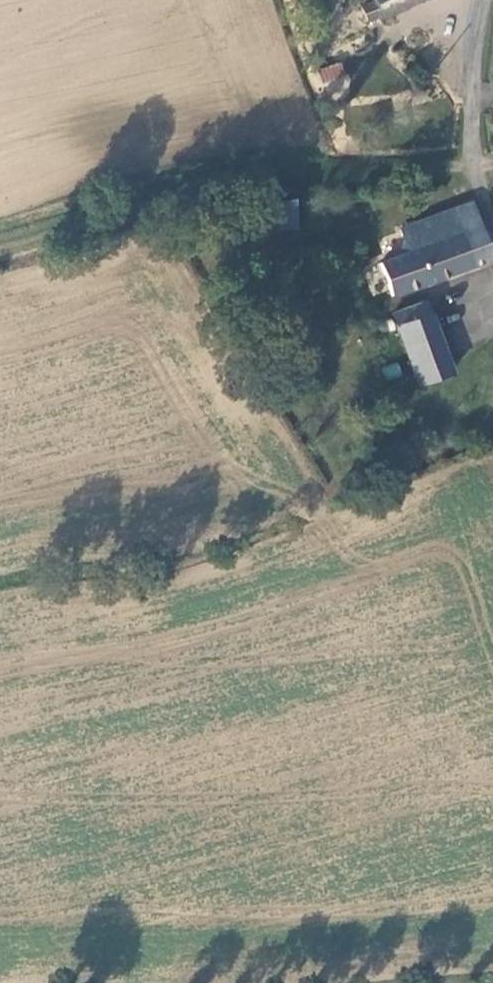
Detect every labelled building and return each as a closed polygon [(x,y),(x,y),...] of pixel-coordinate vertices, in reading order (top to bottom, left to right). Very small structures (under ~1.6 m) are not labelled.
[(361,5),(368,20),(381,14),(384,18),(423,0),(371,0),(361,5)] [(339,62),(318,69),(326,93),(346,87),(339,62)] [(491,259),(470,203),(395,229),(405,252),(377,262),(388,294),(491,259)] [(292,204),(241,209),(243,234),(295,227),(292,204)] [(390,314),(417,383),(448,372),(423,302),(390,314)]
